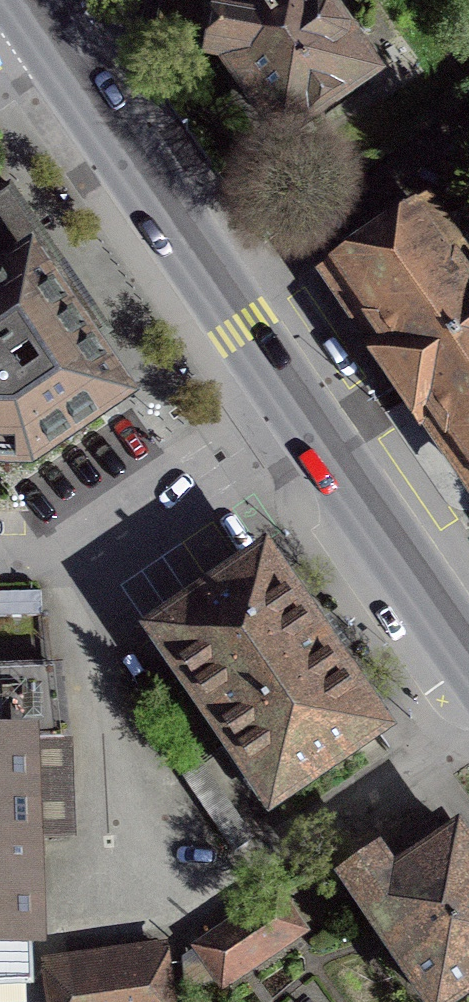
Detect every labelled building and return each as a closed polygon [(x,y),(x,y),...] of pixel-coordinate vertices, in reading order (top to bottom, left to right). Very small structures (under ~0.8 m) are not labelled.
[(270,168),(380,93),(313,0),(169,0),(157,8),(143,66),(205,81),(270,168)] [(0,206),(0,482),(25,481),(126,405),(23,253),(43,241),(12,197),(0,206)] [(468,336),(468,282),(420,210),(316,281),(366,355),(347,367),(371,402),(468,336)] [(371,402),(395,437),(413,425),(467,503),(468,502),(468,336),(371,402)] [(158,635),(272,801),(377,730),(263,564),(158,635)] [(34,959),(28,760),(63,759),(60,677),(0,680),(0,960),(34,959)] [(400,1001),(468,1001),(468,865),(448,836),(383,882),(367,860),(321,893),(400,1001)] [(217,1001),(229,1001),(307,946),(275,901),(189,962),(217,1001)] [(28,973),(32,1001),(168,1001),(162,956),(28,973)]
